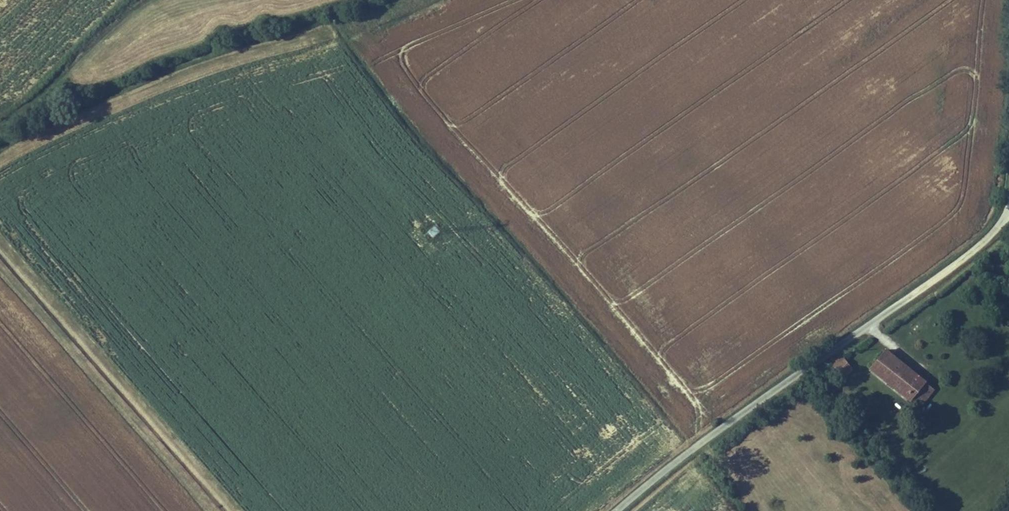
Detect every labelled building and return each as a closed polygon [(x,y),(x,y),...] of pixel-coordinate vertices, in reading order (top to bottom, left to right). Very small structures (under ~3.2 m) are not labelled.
[(874,368),(892,350),(885,342),(867,360),(874,368)] [(930,391),(892,350),(874,368),(902,400),(908,397),(915,404),(930,391)] [(851,363),(844,355),(831,364),(842,376),(848,371),(845,367),(851,363)]
